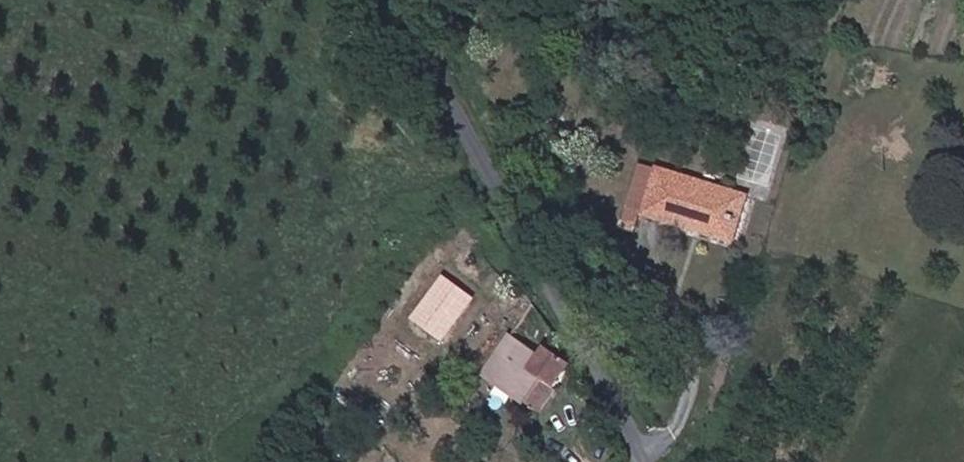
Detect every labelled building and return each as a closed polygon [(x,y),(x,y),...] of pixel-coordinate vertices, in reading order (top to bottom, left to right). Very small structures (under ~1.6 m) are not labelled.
[(740,195),(639,167),(623,210),(699,232),(701,225),(730,233),(740,195)] [(747,197),(740,195),(730,233),(701,225),(699,232),(734,242),(747,197)] [(437,342),(468,297),(443,278),(410,323),(437,342)] [(535,361),(506,342),(484,373),(541,410),(570,368),(543,349),(535,361)]
